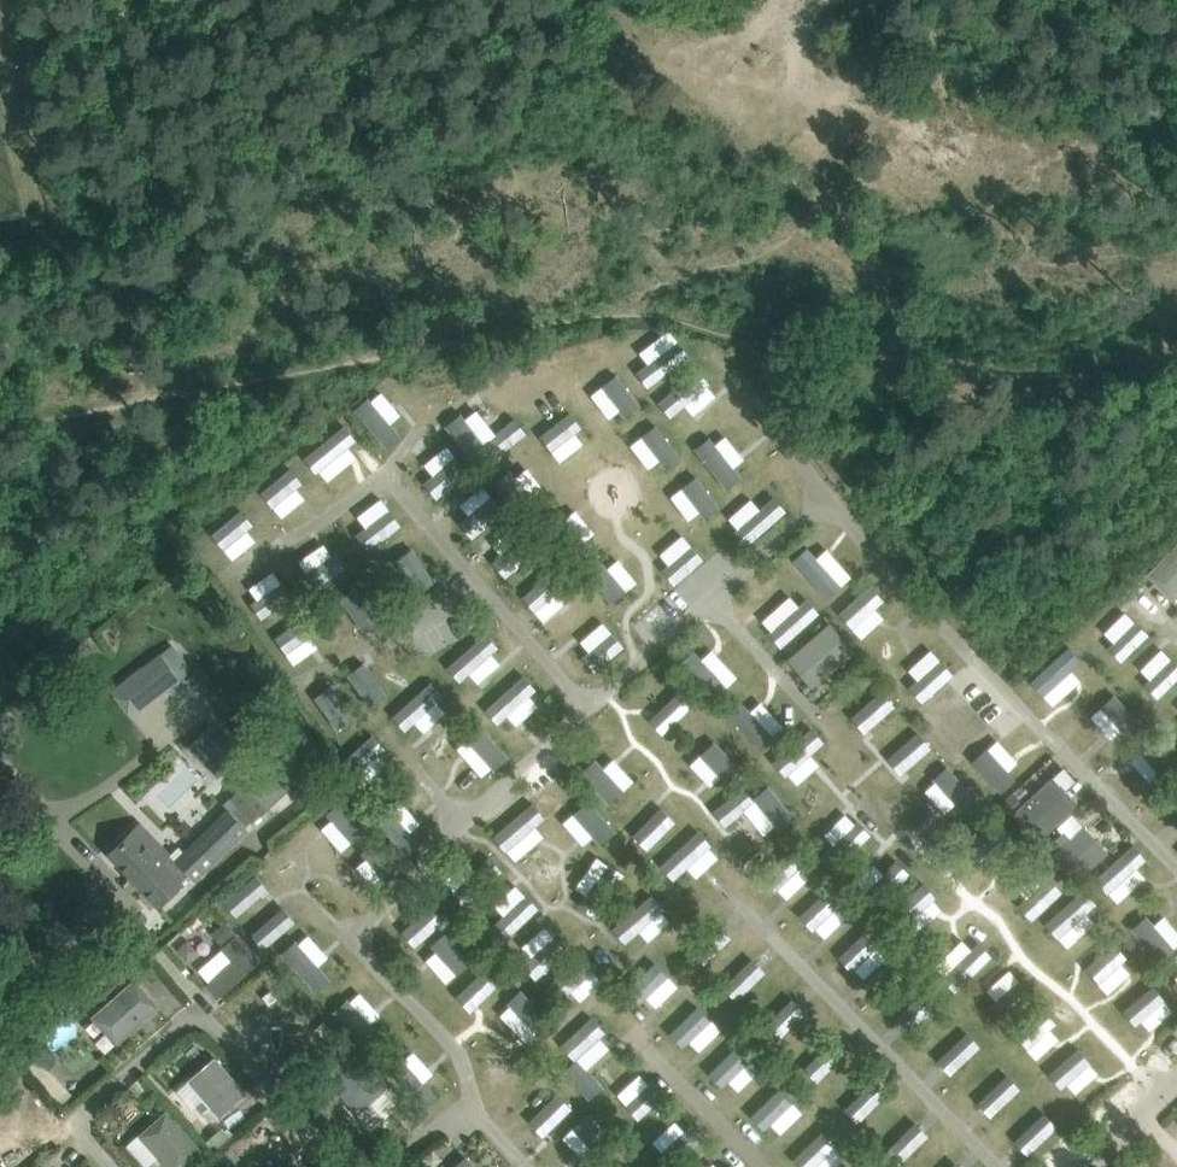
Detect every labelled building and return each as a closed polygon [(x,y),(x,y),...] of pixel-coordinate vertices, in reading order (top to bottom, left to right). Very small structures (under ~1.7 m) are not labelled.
[(648,363),(636,372),(648,387),(689,356),(677,340),(648,363)] [(698,370),(658,403),(670,417),(685,405),(707,386),(710,384),(698,370)] [(616,375),(601,386),(602,387),(619,410),(625,417),(640,405),(616,375)] [(368,397),(354,409),(387,449),(402,437),(390,423),(371,401),(368,397)] [(570,413),(540,436),(551,451),(552,451),(575,433),(582,428),(570,413)] [(461,414),(445,426),(471,459),(487,446),(484,442),(466,420),(461,414)] [(493,435),(484,442),(496,457),(526,434),(515,419),(493,435)] [(656,425),(641,437),(659,460),(664,467),(679,456),(656,425)] [(344,426),(304,458),(316,473),(319,470),(348,447),(356,441),(344,426)] [(709,437),(695,449),(727,489),(742,477),(733,467),(715,444),(709,437)] [(433,475),(423,483),(437,498),(469,471),(455,456),(433,475)] [(291,469),(261,493),(273,507),(274,506),(296,488),(302,483),(291,469)] [(511,470),(496,482),(520,511),(535,500),(535,499),(517,476),(511,470)] [(696,477),(681,488),(681,489),(699,511),(705,519),(720,507),(696,477)] [(469,515),(459,523),(472,538),(504,511),(491,496),(469,515)] [(738,528),(735,531),(747,545),(786,511),(774,497),(760,509),(738,528)] [(366,527),(356,535),(368,550),(401,524),(389,509),(366,527)] [(241,510),(212,535),(224,549),(224,548),(246,530),(253,525),(241,510)] [(560,513),(545,525),(570,554),(584,541),(565,519),(560,513)] [(502,554),(492,562),(505,578),(537,550),(524,535),(523,535),(502,554)] [(1172,601),(1176,596),(1176,542),(1145,575),(1172,601)] [(668,564),(662,570),(674,584),(703,559),(691,545),(668,564)] [(807,547),(793,560),(827,599),(842,586),(841,585),(817,558),(807,547)] [(412,549),(396,560),(414,586),(430,574),(412,549)] [(306,571),(305,572),(316,587),(348,565),(337,550),(331,554),(306,571)] [(602,562),(588,574),(613,603),(627,590),(608,568),(602,562)] [(551,572),(522,597),(535,611),(557,592),(564,587),(551,572)] [(257,599),(251,604),(262,619),(292,596),(281,581),(281,582),(257,599)] [(870,586),(839,614),(853,628),(875,608),(883,600),(870,586)] [(357,587),(341,598),(344,602),(358,624),(374,613),(357,587)] [(771,631),(768,633),(781,647),(819,613),(806,599),(799,606),(771,631)] [(306,616),(275,638),(286,653),(310,636),(317,631),(306,616)] [(1112,643),(1108,648),(1121,661),(1148,635),(1135,621),(1134,622),(1124,631),(1113,642),(1112,643)] [(788,659),(813,689),(857,652),(832,622),(788,659)] [(589,651),(582,657),(594,671),(624,647),(611,632),(589,651)] [(486,634),(447,668),(460,681),(469,673),(491,654),(498,647),(486,634)] [(1069,647),(1031,681),(1044,696),(1044,695),(1071,671),(1074,668),(1082,661),(1069,647)] [(694,650),(680,663),(715,701),(729,688),(727,686),(702,659),(694,650)] [(118,684),(139,713),(181,681),(159,653),(118,684)] [(1144,684),(1157,698),(1176,679),(1176,664),(1171,658),(1171,659),(1150,679),(1144,684)] [(918,679),(909,688),(922,702),(953,674),(940,659),(918,679)] [(369,670),(353,681),(370,707),(387,695),(369,670)] [(524,675),(485,710),(498,724),(507,715),(529,696),(536,690),(524,675)] [(431,682),(393,716),(405,730),(415,722),(437,702),(443,696),(435,686),(431,682)] [(678,692),(656,713),(670,727),(691,706),(678,692)] [(881,692),(858,712),(871,727),(894,706),(881,692)] [(336,693),(320,704),(338,730),(354,719),(336,693)] [(1114,695),(1100,707),(1101,708),(1121,729),(1126,735),(1140,722),(1114,695)] [(741,700),(726,714),(762,751),(776,738),(751,711),(741,700)] [(474,719),(460,732),(467,739),(491,767),(494,770),(508,758),(474,719)] [(812,728),(773,762),(785,776),(788,774),(810,754),(824,742),(812,728)] [(918,733),(894,753),(907,768),(931,748),(918,733)] [(1149,734),(1135,746),(1140,752),(1160,774),(1161,775),(1175,762),(1149,734)] [(372,735),(334,769),(347,783),(356,774),(378,755),(385,749),(372,735)] [(714,741),(700,755),(720,776),(728,785),(743,772),(714,741)] [(987,748),(972,761),(1001,793),(1016,780),(1008,771),(988,749),(987,748)] [(595,759),(581,773),(609,804),(623,790),(603,768),(595,759)] [(947,766),(933,779),(935,782),(955,803),(967,817),(981,804),(947,766)] [(1013,815),(1038,844),(1080,806),(1054,778),(1013,815)] [(133,832),(127,838),(109,854),(115,860),(113,862),(126,875),(127,873),(131,877),(128,879),(139,890),(141,888),(146,893),(144,894),(158,908),(159,907),(162,909),(194,880),(247,829),(246,827),(252,821),(254,822),(269,808),(246,784),(231,797),(240,807),(233,813),(229,809),(175,861),(176,862),(168,869),(162,862),(170,855),(142,826),(135,834),(133,832)] [(768,786),(753,798),(756,802),(774,824),(780,831),(795,818),(768,786)] [(743,788),(713,812),(725,826),(746,809),(755,802),(743,788)] [(588,801),(573,814),(593,836),(601,845),(616,832),(588,801)] [(340,802),(326,814),(331,820),(351,842),(352,843),(366,831),(340,802)] [(385,803),(371,815),(404,854),(418,842),(410,832),(391,810),(385,803)] [(533,804),(493,837),(505,851),(507,850),(535,826),(535,825),(545,818),(533,804)] [(655,813),(633,835),(647,850),(669,828),(655,813)] [(834,844),(821,857),(834,870),(871,835),(857,821),(855,824),(834,844)] [(1055,855),(1078,881),(1110,853),(1086,827),(1055,855)] [(699,831),(661,866),(673,880),(687,867),(709,848),(711,845),(699,831)] [(375,841),(361,853),(366,859),(385,882),(386,883),(400,871),(375,841)] [(1133,845),(1095,879),(1108,893),(1109,892),(1136,868),(1146,859),(1133,845)] [(788,853),(762,877),(775,891),(778,888),(799,868),(801,867),(788,853)] [(454,890),(451,893),(464,906),(502,871),(489,857),(475,870),(454,890)] [(863,895),(860,898),(874,911),(910,873),(896,860),(883,874),(863,895)] [(586,895),(578,905),(594,916),(624,874),(609,863),(608,865),(586,895)] [(1027,898),(1018,906),(1025,913),(1031,920),(1062,892),(1048,877),(1027,898)] [(249,882),(224,902),(237,916),(261,896),(249,882)] [(923,883),(885,917),(897,931),(905,924),(933,900),(936,897),(923,883)] [(1084,890),(1045,924),(1057,938),(1059,937),(1086,913),(1096,904),(1084,890)] [(825,892),(799,917),(812,930),(815,927),(837,907),(838,906),(825,892)] [(504,915),(488,930),(501,944),(538,907),(525,894),(525,895),(504,915)] [(652,895),(613,928),(625,943),(639,931),(661,912),(664,909),(652,895)] [(431,905),(408,926),(422,941),(445,920),(431,905)] [(275,914),(251,935),(263,949),(288,928),(275,914)] [(1146,916),(1131,929),(1158,961),(1173,948),(1154,925),(1146,916)] [(713,930),(689,953),(702,966),(725,942),(713,930)] [(445,933),(430,946),(436,952),(455,974),(456,975),(470,963),(460,950),(446,936),(445,933)] [(864,933),(839,958),(852,971),(855,968),(876,948),(877,947),(864,933)] [(531,956),(522,964),(536,979),(566,951),(553,936),(531,956)] [(296,941),(282,953),(316,992),(330,979),(318,966),(298,944),(296,941)] [(945,975),(942,978),(955,991),(992,956),(979,942),(971,950),(945,975)] [(1114,943),(1086,969),(1098,983),(1120,963),(1127,957),(1114,943)] [(584,955),(545,989),(557,1003),(571,991),(593,971),(596,969),(584,955)] [(494,961),(462,991),(476,1005),(508,976),(494,961)] [(655,962),(626,989),(640,1003),(647,997),(668,976),(655,962)] [(747,964),(723,987),(736,1000),(760,977),(747,964)] [(89,1015),(115,1043),(159,1004),(132,975),(89,1015)] [(996,1000),(990,1005),(1003,1020),(1031,995),(1019,980),(996,1000)] [(1153,986),(1123,1011),(1135,1025),(1142,1020),(1164,1001),(1165,1000),(1153,986)] [(521,990),(507,1003),(510,1006),(535,1032),(543,1040),(557,1027),(521,990)] [(926,990),(902,1013),(914,1026),(939,1004),(926,990)] [(348,999),(334,1011),(368,1050),(382,1037),(370,1023),(350,1001),(348,999)] [(788,1004),(764,1027),(777,1040),(801,1017),(788,1004)] [(698,1007),(669,1034),(683,1048),(690,1041),(711,1021),(698,1007)] [(1043,1009),(1014,1034),(1027,1048),(1049,1029),(1056,1023),(1043,1009)] [(592,1017),(561,1046),(575,1061),(577,1058),(599,1038),(605,1032),(592,1017)] [(963,1036),(943,1056),(955,1069),(980,1046),(967,1033),(963,1036)] [(828,1045),(804,1068),(817,1081),(841,1058),(828,1045)] [(737,1046),(709,1074),(722,1087),(729,1080),(750,1060),(737,1046)] [(1079,1048),(1049,1073),(1061,1088),(1067,1083),(1090,1064),(1091,1063),(1079,1048)] [(324,1076),(358,1116),(385,1093),(351,1053),(324,1076)] [(215,1058),(188,1082),(217,1116),(245,1093),(215,1058)] [(401,1058),(387,1071),(423,1109),(437,1096),(423,1082),(404,1060),(401,1058)] [(564,1071),(589,1099),(603,1086),(585,1067),(577,1058),(575,1061),(564,1071)] [(1007,1075),(983,1098),(996,1112),(1020,1089),(1007,1075)] [(626,1104),(625,1105),(638,1119),(664,1096),(651,1081),(648,1084),(626,1104)] [(869,1086),(845,1108),(858,1122),(882,1099),(869,1086)] [(779,1090),(751,1117),(764,1130),(771,1123),(792,1103),(779,1090)] [(558,1094),(535,1116),(549,1131),(572,1109),(558,1094)] [(167,1166),(177,1166),(199,1147),(164,1107),(136,1133),(167,1166)] [(1044,1113),(1020,1136),(1033,1150),(1057,1127),(1044,1113)] [(588,1114),(573,1128),(593,1150),(601,1159),(616,1145),(588,1114)] [(683,1131),(662,1151),(675,1165),(704,1139),(691,1125),(683,1131)] [(910,1127),(886,1150),(900,1164),(923,1141),(910,1127)] [(793,1160),(800,1166),(815,1166),(834,1149),(837,1145),(823,1131),(793,1160)] [(464,1154),(450,1166),(477,1166),(464,1154)]
